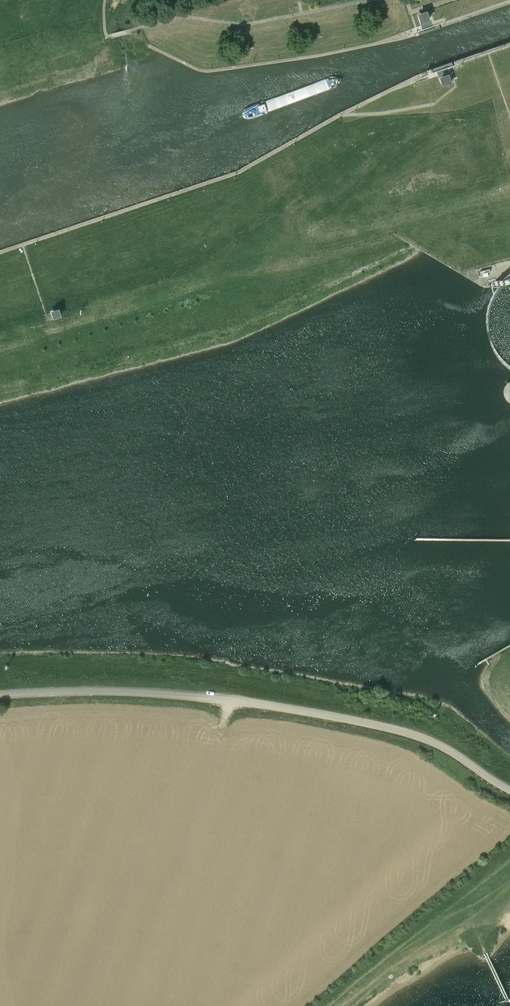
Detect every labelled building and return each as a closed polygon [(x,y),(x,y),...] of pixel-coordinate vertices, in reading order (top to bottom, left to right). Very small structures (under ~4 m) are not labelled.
[(427,12),(420,15),(422,22),(429,19),(427,12)] [(440,78),(443,86),(443,87),(453,84),(453,83),(450,74),(440,78)] [(62,317),(60,309),(52,311),(52,313),(54,319),(60,317),(62,317)]
